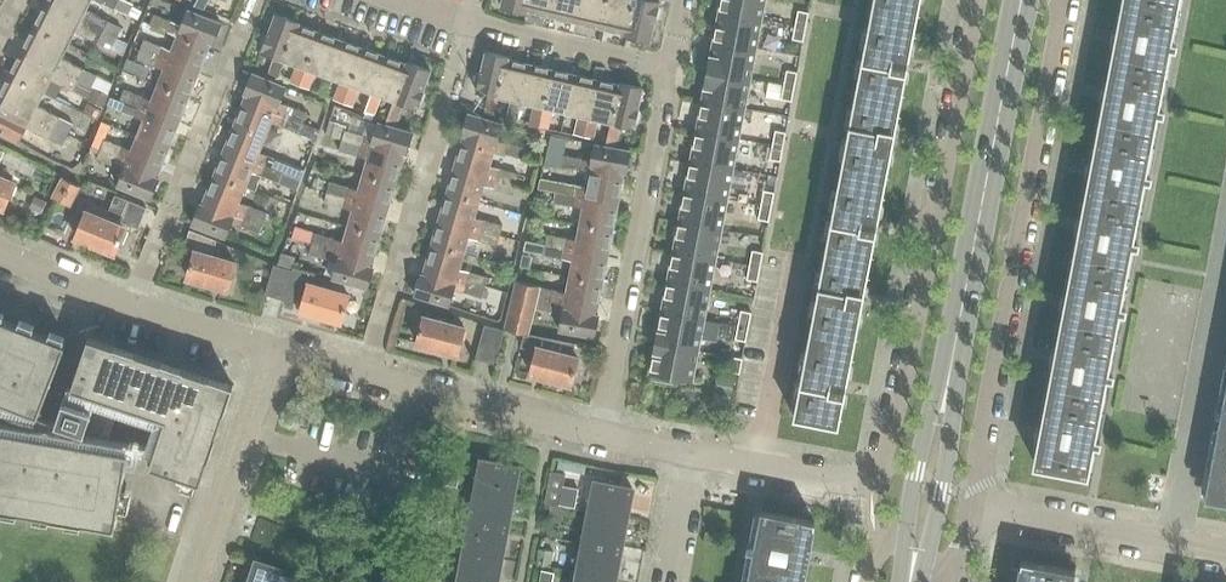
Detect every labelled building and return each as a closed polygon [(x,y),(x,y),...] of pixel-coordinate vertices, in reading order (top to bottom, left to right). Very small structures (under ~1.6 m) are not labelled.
[(46,2),(103,31),(109,20),(87,9),(91,0),(47,0),(46,2)] [(115,7),(128,14),(132,6),(133,3),(128,0),(119,0),(115,7)] [(204,8),(208,0),(196,0),(194,4),(203,9),(204,8)] [(501,6),(527,12),(527,10),(530,0),(502,0),(501,6)] [(555,0),(530,0),(527,10),(551,16),(555,0)] [(551,16),(576,22),(581,0),(555,0),(551,16)] [(576,22),(601,27),(607,0),(581,0),(576,22)] [(601,27),(624,33),(632,0),(607,0),(601,27)] [(624,33),(624,35),(650,41),(655,20),(658,18),(660,9),(658,6),(659,1),(658,1),(659,1),(657,0),(657,1),(653,0),(632,0),(624,33)] [(765,0),(721,0),(719,12),(761,20),(765,0)] [(915,19),(919,0),(874,0),(872,11),(915,19)] [(1114,43),(1115,44),(1111,66),(1162,75),(1167,46),(1175,47),(1176,41),(1169,40),(1174,9),(1126,0),(1124,0),(1118,32),(1116,32),(1114,43)] [(1174,9),(1176,0),(1126,0),(1174,9)] [(103,31),(46,2),(34,26),(69,44),(75,31),(98,42),(103,31)] [(132,6),(128,14),(138,19),(142,11),(132,6)] [(216,20),(190,9),(187,7),(180,24),(154,13),(150,24),(176,34),(209,47),(211,42),(213,43),(221,22),(217,21),(218,20),(216,20)] [(795,25),(806,27),(809,12),(798,10),(795,25)] [(856,92),(899,101),(915,19),(872,11),(856,92)] [(756,50),(761,20),(719,12),(713,42),(756,50)] [(269,73),(280,77),(286,60),(299,24),(300,22),(276,14),(268,34),(265,35),(261,44),(263,47),(262,51),(262,52),(264,53),(264,52),(275,56),(269,73)] [(109,20),(103,31),(116,37),(122,26),(109,20)] [(299,24),(286,60),(297,64),(291,81),(300,84),(320,32),(299,24)] [(806,27),(795,25),(792,39),(803,41),(806,27)] [(69,44),(34,26),(21,50),(79,79),(84,68),(62,57),(69,44)] [(103,31),(98,42),(110,48),(116,37),(103,31)] [(300,84),(310,88),(316,72),(328,76),(341,40),(320,32),(300,84)] [(176,34),(170,49),(144,38),(140,48),(199,72),(209,47),(176,34)] [(340,80),(333,98),(343,102),(363,48),(341,40),(328,76),(340,80)] [(750,80),(756,50),(713,42),(710,56),(707,71),(750,80)] [(199,72),(140,48),(136,58),(162,69),(156,84),(189,97),(199,72)] [(343,102),(354,106),(360,88),(372,92),(385,56),(363,48),(343,102)] [(79,79),(21,50),(9,74),(44,92),(51,79),(73,90),(79,79)] [(489,94),(485,112),(495,114),(499,97),(508,59),(508,57),(486,51),(481,72),(477,74),(475,84),(477,87),(477,91),(478,92),(479,91),(489,94)] [(393,100),(406,63),(385,56),(372,92),(365,110),(376,114),(382,96),(393,100)] [(521,102),(530,64),(508,59),(499,97),(510,99),(506,118),(516,120),(521,102)] [(393,100),(385,122),(385,123),(395,126),(403,103),(415,107),(415,108),(416,108),(417,108),(418,104),(422,103),(425,94),(423,90),(431,70),(407,61),(406,63),(393,100)] [(529,124),(539,126),(552,69),(530,64),(521,102),(533,105),(529,124)] [(1106,87),(1103,99),(1105,99),(1099,132),(1149,141),(1155,112),(1162,113),(1164,107),(1156,106),(1162,75),(1111,66),(1107,88),(1106,87)] [(84,68),(79,79),(91,86),(97,74),(84,68)] [(552,69),(539,126),(549,129),(554,109),(566,112),(575,74),(552,69)] [(787,70),(784,85),(794,87),(797,72),(787,70)] [(744,110),(750,80),(707,71),(704,87),(702,102),(744,110)] [(286,86),(279,83),(255,74),(256,73),(254,73),(252,73),(244,93),(246,94),(244,98),(303,122),(307,112),(280,101),(286,86)] [(9,74),(0,92),(0,100),(54,127),(60,116),(38,105),(44,92),(9,74)] [(579,115),(574,133),(585,136),(598,79),(575,74),(566,112),(579,115)] [(79,79),(73,90),(86,97),(91,86),(79,79)] [(611,123),(619,84),(598,79),(585,136),(595,138),(600,120),(611,123)] [(605,145),(615,147),(621,124),(631,127),(633,128),(633,127),(634,123),(638,121),(640,112),(638,109),(643,88),(620,82),(619,84),(611,123),(605,145)] [(769,82),(766,97),(780,99),(783,85),(769,82)] [(189,97),(156,84),(150,99),(124,88),(120,98),(179,122),(189,97)] [(792,101),(794,87),(784,85),(781,99),(792,101)] [(94,87),(88,100),(102,107),(109,94),(94,87)] [(884,182),(899,101),(856,92),(841,174),(884,182)] [(179,122),(120,98),(116,108),(142,119),(136,134),(169,147),(179,122)] [(303,122),(244,98),(234,123),(266,136),(272,121),(299,132),(303,122)] [(0,100),(0,131),(19,140),(26,127),(49,138),(54,127),(0,100)] [(738,140),(744,110),(702,102),(696,132),(738,140)] [(472,113),(471,113),(468,112),(462,134),(464,135),(462,140),(495,150),(521,158),(525,147),(498,139),(503,123),(472,114),(472,113)] [(60,116),(54,127),(67,134),(73,123),(60,116)] [(377,120),(377,122),(372,137),(345,129),(342,139),(403,157),(404,152),(406,153),(413,132),(409,131),(410,130),(408,130),(395,126),(385,123),(385,122),(377,120)] [(331,121),(326,135),(337,138),(341,124),(331,121)] [(102,122),(93,145),(100,148),(104,138),(109,125),(102,122)] [(266,136),(234,123),(224,148),(283,172),(287,162),(260,151),(266,136)] [(54,127),(49,138),(62,145),(67,134),(54,127)] [(786,132),(775,130),(772,145),(783,147),(786,132)] [(733,170),(738,140),(696,132),(690,162),(733,170)] [(1091,164),(1089,175),(1090,176),(1086,198),(1136,207),(1142,178),(1150,179),(1151,173),(1143,172),(1149,141),(1099,132),(1092,164),(1091,164)] [(169,147),(136,134),(130,148),(104,138),(100,148),(159,172),(169,147)] [(366,157),(362,172),(396,182),(403,157),(342,139),(339,149),(366,157)] [(495,150),(462,140),(454,166),(514,184),(517,174),(490,165),(495,150)] [(594,142),(594,143),(590,160),(562,154),(559,165),(588,170),(623,177),(624,172),(626,172),(630,150),(628,150),(629,149),(627,149),(615,147),(605,145),(594,142)] [(780,161),(783,147),(772,145),(770,159),(780,161)] [(124,169),(122,174),(117,185),(151,198),(159,178),(157,177),(159,172),(100,148),(96,158),(124,169)] [(224,148),(214,173),(246,186),(256,190),(262,176),(279,182),(283,172),(224,148)] [(8,152),(3,162),(29,174),(34,164),(8,152)] [(287,162),(283,172),(301,179),(305,169),(287,162)] [(727,200),(733,170),(690,162),(684,192),(727,200)] [(454,166),(447,192),(479,201),(484,186),(511,194),(514,184),(454,166)] [(556,191),(618,203),(623,177),(588,170),(588,172),(585,186),(558,181),(556,191)] [(357,190),(330,182),(327,191),(388,209),(396,182),(362,172),(357,190)] [(246,186),(214,173),(204,199),(263,222),(267,212),(240,202),(246,186)] [(825,255),(868,263),(884,182),(841,174),(825,255)] [(0,177),(0,206),(4,207),(14,182),(0,177)] [(70,205),(80,186),(62,177),(53,196),(70,205)] [(761,205),(771,207),(774,192),(764,190),(761,205)] [(324,202),(351,210),(347,226),(380,236),(388,209),(327,191),(324,202)] [(578,223),(613,230),(618,203),(556,191),(554,202),(581,207),(578,223)] [(479,201),(447,192),(439,218),(499,235),(502,225),(475,217),(479,201)] [(721,230),(727,200),(684,192),(679,222),(721,230)] [(115,195),(106,219),(85,211),(75,236),(115,252),(126,224),(138,229),(146,208),(115,195)] [(35,196),(30,207),(42,213),(47,201),(35,196)] [(1080,220),(1078,231),(1079,231),(1073,264),(1124,274),(1129,244),(1137,245),(1138,239),(1131,238),(1136,207),(1086,198),(1082,220),(1080,220)] [(192,224),(194,225),(226,237),(232,222),(259,232),(263,222),(204,199),(202,204),(200,203),(192,224)] [(769,221),(771,207),(761,205),(758,219),(769,221)] [(499,235),(439,218),(432,244),(465,253),(469,237),(496,245),(499,235)] [(715,260),(721,230),(679,222),(673,252),(715,260)] [(545,244),(608,256),(613,230),(578,223),(575,239),(547,234),(545,244)] [(380,236),(347,226),(342,241),(315,233),(312,243),(373,261),(380,236)] [(190,230),(188,234),(184,248),(194,251),(187,277),(228,288),(235,263),(224,259),(212,256),(216,241),(190,230)] [(526,240),(524,251),(543,254),(545,244),(526,240)] [(373,261),(312,243),(309,253),(336,261),(332,278),(367,288),(373,267),(371,266),(373,261)] [(465,253),(432,244),(424,270),(484,287),(487,277),(460,269),(465,253)] [(568,276),(603,282),(608,256),(545,244),(543,254),(571,259),(568,276)] [(763,252),(752,250),(749,265),(760,267),(763,252)] [(282,252),(278,266),(292,270),(293,267),(296,256),(283,253),(282,252)] [(710,290),(715,260),(673,252),(667,282),(710,290)] [(853,344),(868,263),(825,255),(810,336),(853,344)] [(1066,296),(1063,308),(1065,308),(1061,330),(1111,340),(1117,310),(1125,311),(1126,305),(1118,304),(1124,274),(1073,264),(1067,296),(1066,296)] [(274,265),(266,294),(285,299),(286,299),(302,304),(301,309),(342,321),(349,295),(337,292),(312,284),(315,273),(293,267),(292,270),(278,266),(274,265)] [(757,281),(760,267),(749,265),(747,279),(757,281)] [(520,266),(516,280),(526,282),(530,269),(520,266)] [(415,295),(426,298),(450,305),(454,289),(481,297),(484,287),(424,270),(423,274),(421,273),(415,295)] [(598,309),(603,282),(568,276),(565,292),(540,287),(538,297),(598,309)] [(541,286),(516,280),(508,316),(505,328),(524,333),(524,332),(530,334),(530,333),(536,308),(538,297),(540,287),(541,286)] [(704,320),(710,290),(667,282),(661,312),(704,320)] [(558,329),(578,333),(594,336),(599,314),(597,314),(598,309),(538,297),(536,308),(561,313),(558,329)] [(749,327),(751,312),(741,310),(738,325),(749,327)] [(33,422),(35,423),(38,415),(64,347),(65,343),(64,343),(63,342),(65,337),(50,331),(48,336),(35,332),(32,331),(35,325),(19,319),(17,325),(5,320),(2,319),(4,313),(0,312),(0,409),(33,422)] [(698,350),(704,320),(661,312),(656,342),(698,350)] [(458,353),(465,328),(423,317),(417,342),(458,353)] [(493,326),(484,324),(480,342),(477,354),(497,359),(505,329),(493,326)] [(746,341),(749,327),(738,325),(735,339),(746,341)] [(1055,352),(1053,363),(1054,364),(1048,396),(1099,406),(1104,376),(1112,377),(1113,371),(1105,370),(1111,340),(1061,330),(1056,352),(1055,352)] [(578,358),(572,356),(575,343),(564,340),(530,333),(530,334),(524,332),(524,333),(521,346),(536,350),(530,373),(571,384),(578,358)] [(853,344),(810,336),(795,411),(794,417),(825,423),(833,424),(838,425),(839,420),(838,420),(853,344)] [(63,400),(55,422),(84,432),(96,396),(97,396),(115,402),(165,419),(153,455),(149,466),(184,478),(196,482),(199,483),(200,483),(232,388),(233,385),(229,384),(209,377),(206,376),(185,370),(182,369),(181,368),(171,365),(162,362),(159,361),(138,354),(135,353),(114,346),(91,338),(88,337),(71,388),(75,389),(70,402),(63,400)] [(692,381),(698,350),(656,342),(650,372),(653,373),(652,379),(674,383),(675,377),(692,381)] [(729,372),(740,374),(742,359),(732,357),(729,372)] [(717,378),(715,390),(732,394),(734,381),(717,378)] [(1222,381),(1217,409),(1223,410),(1219,430),(1225,432),(1225,382),(1222,381)] [(1040,428),(1038,440),(1040,440),(1036,458),(1035,463),(1086,473),(1087,467),(1092,442),(1099,444),(1100,438),(1093,436),(1099,406),(1048,396),(1042,429),(1040,428)] [(2,507),(2,510),(1,513),(17,516),(17,512),(18,510),(34,512),(34,515),(33,518),(49,521),(49,518),(50,515),(66,518),(66,521),(65,524),(81,526),(81,523),(82,521),(115,526),(117,519),(119,506),(121,492),(126,464),(128,450),(81,442),(59,438),(0,428),(0,506),(2,507)] [(1216,448),(1210,447),(1204,475),(1210,476),(1207,494),(1206,494),(1206,497),(1225,501),(1225,432),(1219,430),(1216,448)] [(518,465),(480,458),(474,489),(512,497),(518,465)] [(448,470),(445,485),(458,488),(461,472),(448,470)] [(551,471),(545,502),(560,505),(564,485),(566,474),(551,471)] [(632,487),(594,479),(589,508),(588,511),(626,518),(632,487)] [(564,485),(560,505),(574,508),(578,488),(564,485)] [(512,497),(474,489),(469,520),(507,527),(512,497)] [(551,505),(548,519),(561,522),(563,508),(551,505)] [(626,518),(588,511),(582,541),(620,548),(626,518)] [(803,563),(806,563),(808,551),(805,551),(810,525),(814,526),(814,521),(761,511),(760,516),(761,516),(755,544),(748,543),(746,549),(754,551),(748,581),(749,581),(799,581),(803,563)] [(469,520),(463,550),(501,558),(507,527),(469,520)] [(582,541),(576,572),(614,579),(620,548),(582,541)] [(539,548),(536,564),(551,566),(553,551),(539,548)] [(457,578),(457,581),(458,581),(496,581),(501,558),(463,550),(457,578)] [(250,581),(291,581),(294,572),(257,559),(250,581)] [(1073,576),(1074,571),(1021,561),(1020,565),(1024,566),(1021,581),(1072,581),(1073,576)] [(539,581),(553,581),(555,573),(541,570),(539,581)] [(574,581),(614,581),(614,579),(576,572),(574,581)]
